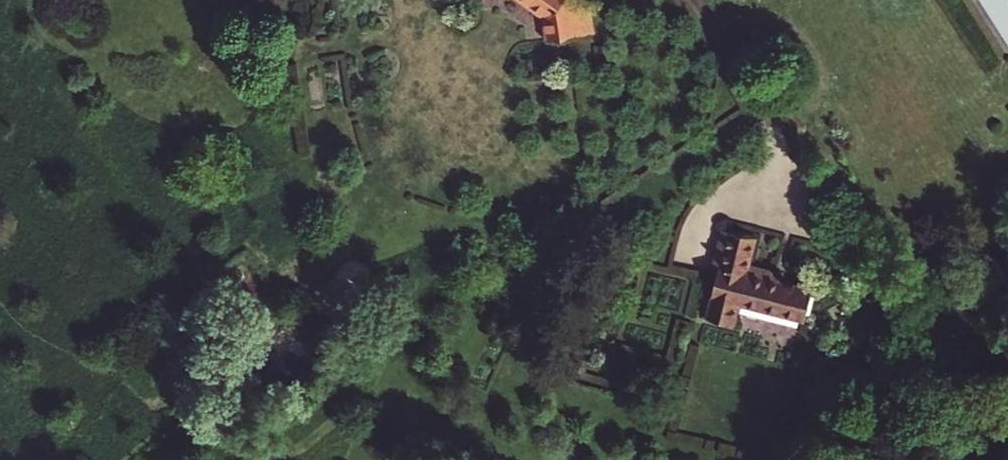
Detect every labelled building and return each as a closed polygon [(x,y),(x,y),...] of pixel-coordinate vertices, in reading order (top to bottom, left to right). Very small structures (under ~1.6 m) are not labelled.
[(539,17),(542,40),(588,34),(584,6),(571,8),(570,0),(515,0),(539,17)] [(705,324),(734,330),(739,309),(803,324),(810,296),(774,287),(776,279),(747,273),(753,246),(720,238),(711,275),(717,276),(705,324)]
